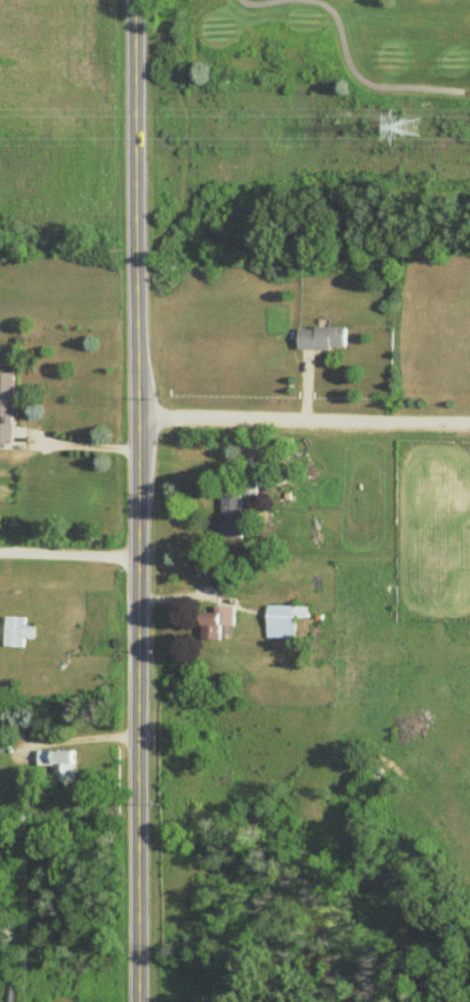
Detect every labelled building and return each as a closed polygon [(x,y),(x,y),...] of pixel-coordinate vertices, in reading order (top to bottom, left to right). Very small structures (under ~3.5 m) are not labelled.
[(345,351),(345,329),(298,329),(298,351),(345,351)] [(12,375),(0,374),(0,443),(12,443),(12,375)] [(241,497),(220,497),(220,540),(241,540),(241,497)] [(267,640),(295,640),(295,619),(310,619),(310,607),(267,607),(267,640)] [(203,640),(233,640),(233,609),(203,609),(203,640)] [(35,627),(25,627),(25,618),(6,618),(5,647),(24,648),(24,639),(35,639),(35,627)] [(38,767),(54,767),(54,784),(76,784),(76,752),(38,752),(38,767)] [(19,989),(8,989),(7,1001),(18,1001),(19,989)]
